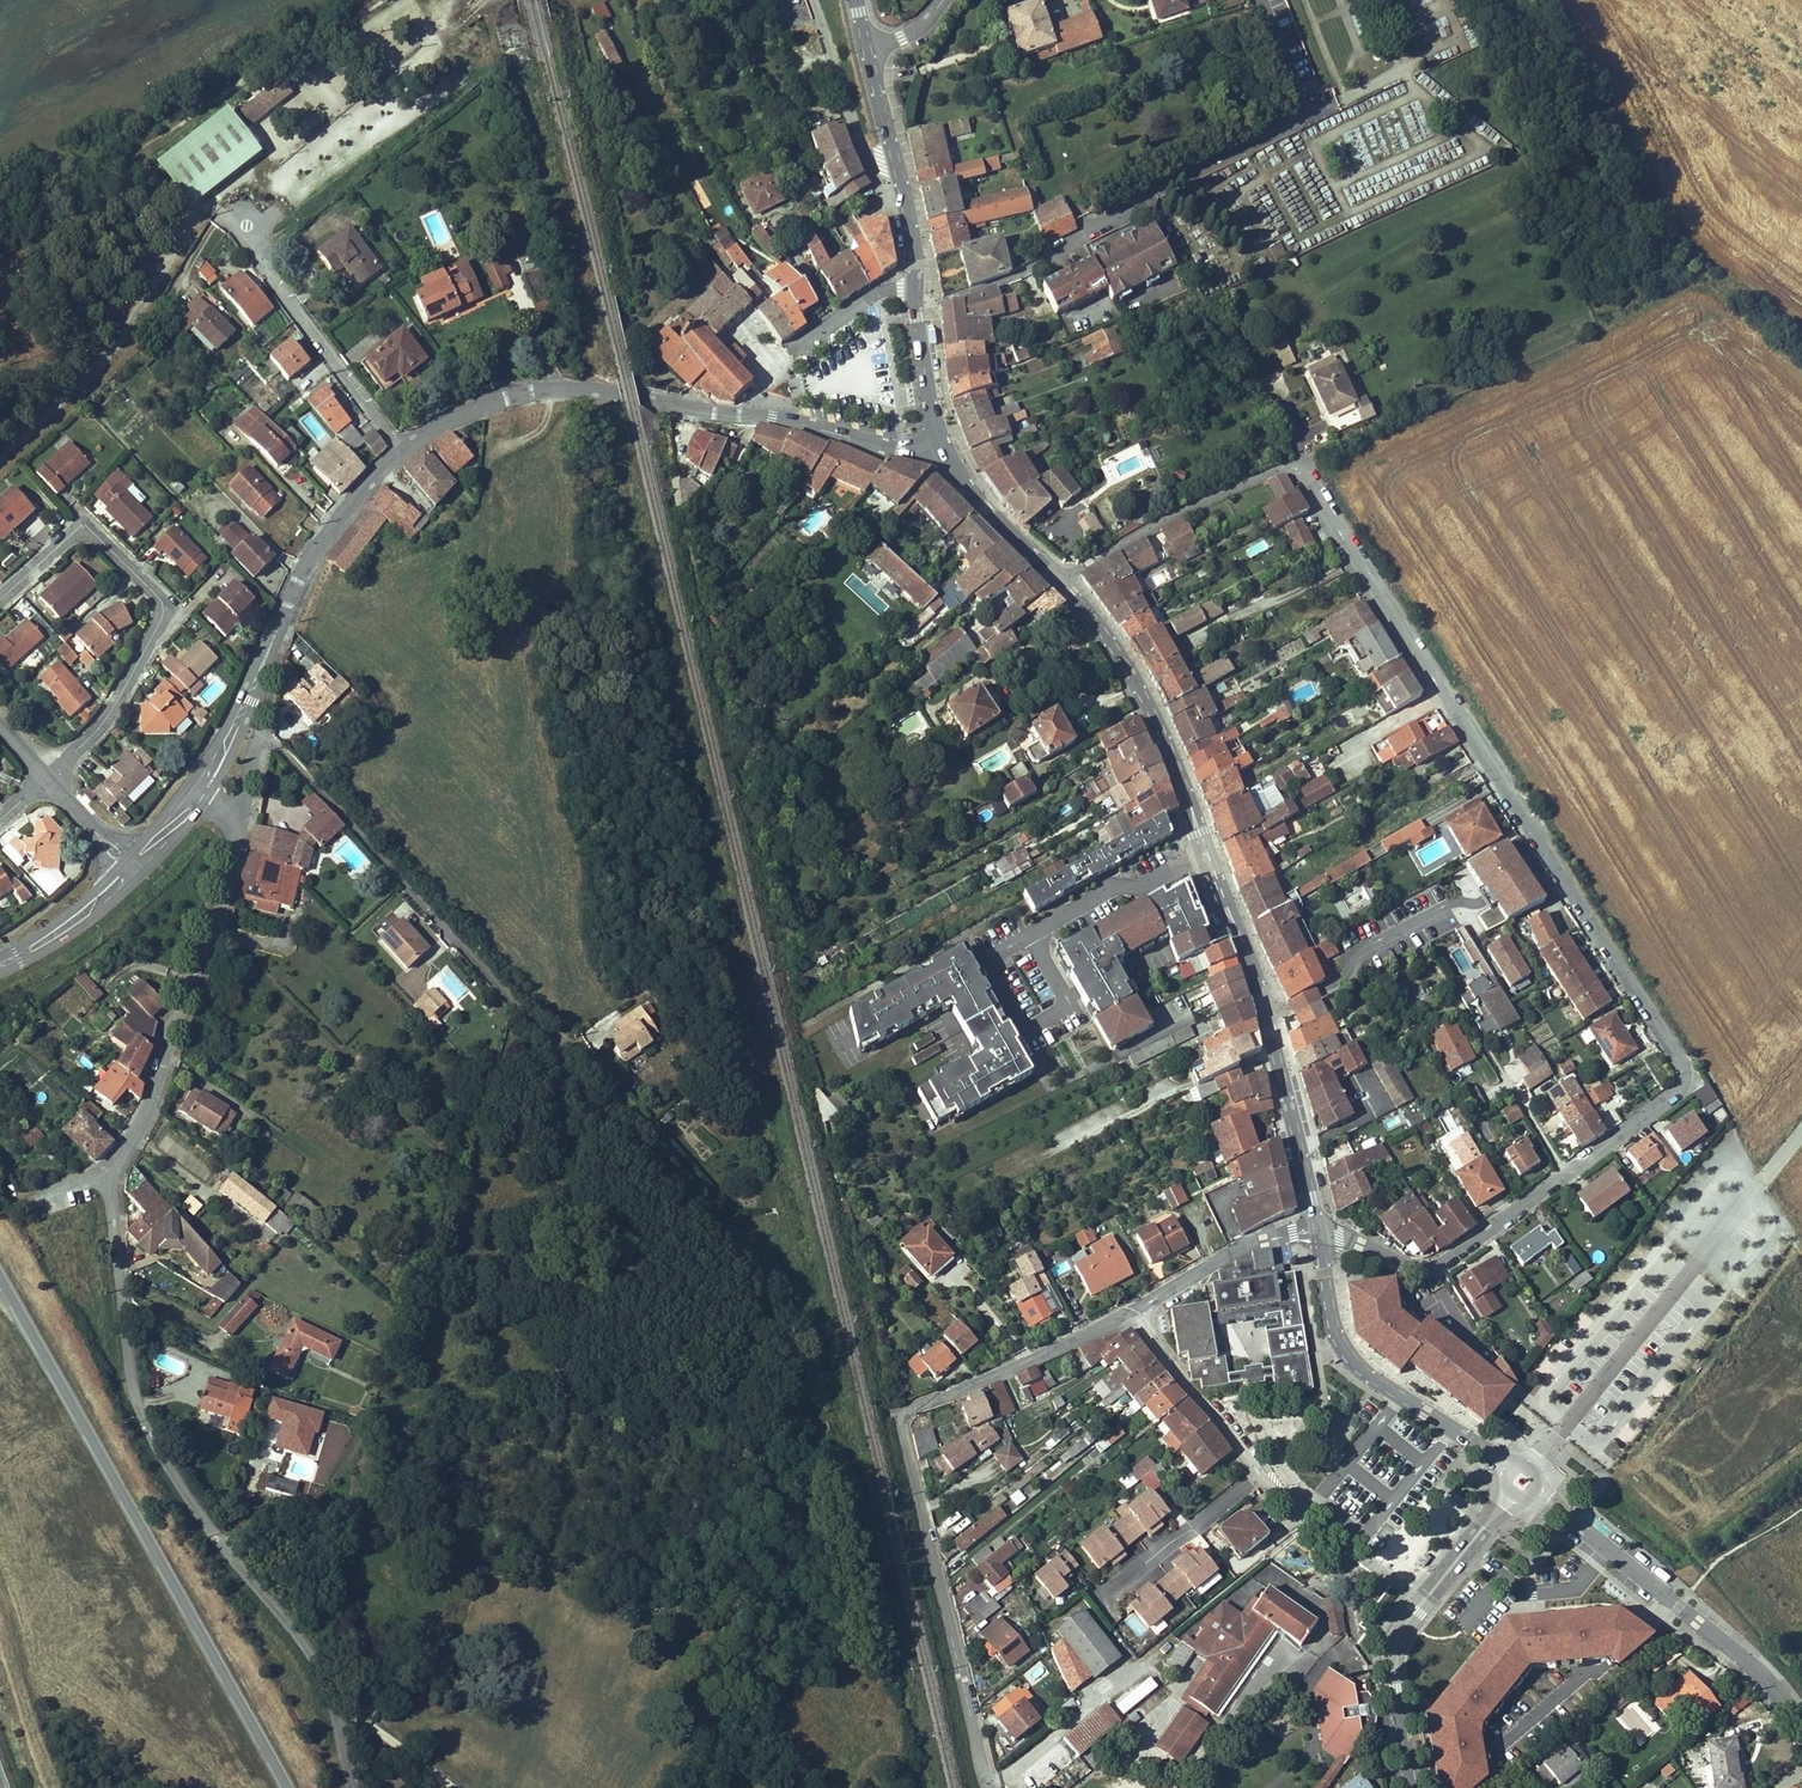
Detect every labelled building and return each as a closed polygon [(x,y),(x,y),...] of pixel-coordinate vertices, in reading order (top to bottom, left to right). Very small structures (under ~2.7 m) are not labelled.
[(1091,16),(1085,0),(1078,3),(1084,19),(1091,16)] [(1156,0),(1150,0),(1153,9),(1159,6),(1156,0)] [(1183,0),(1156,0),(1159,6),(1153,9),(1157,21),(1186,11),(1183,0)] [(1224,10),(1242,7),(1241,1),(1223,4),(1224,10)] [(1048,28),(1039,4),(1005,17),(1013,40),(1048,28)] [(609,18),(602,5),(592,9),(599,23),(609,18)] [(1100,37),(1091,16),(1084,19),(1049,33),(1054,47),(1034,55),(1037,62),(1048,59),(1069,51),(1089,44),(1100,40),(1100,37)] [(1054,47),(1049,33),(1048,28),(1013,40),(1020,60),(1034,55),(1054,47)] [(621,62),(605,34),(596,38),(612,67),(621,62)] [(627,74),(621,62),(612,67),(618,78),(627,74)] [(282,82),(239,115),(249,128),(292,95),(282,82)] [(189,212),(260,156),(226,112),(154,168),(189,212)] [(970,134),(967,121),(948,125),(951,138),(970,134)] [(951,171),(942,128),(907,135),(917,179),(951,171)] [(826,172),(851,156),(843,130),(811,141),(824,174),(826,172)] [(848,186),(863,178),(859,172),(851,156),(826,172),(824,174),(820,175),(822,178),(826,175),(832,188),(825,193),(828,200),(837,194),(842,191),(848,186)] [(1000,171),(997,159),(981,163),(981,164),(984,175),(1000,171)] [(916,179),(919,192),(954,185),(953,182),(958,181),(959,186),(985,180),(981,164),(951,171),(917,179),(916,179)] [(742,190),(751,210),(758,207),(760,211),(771,205),(772,207),(784,201),(771,175),(742,190)] [(847,202),(870,189),(863,178),(848,186),(842,191),(847,202)] [(814,192),(809,181),(803,185),(809,195),(814,192)] [(960,207),(954,185),(920,192),(927,229),(962,221),(965,231),(1033,213),(1025,192),(960,207)] [(847,202),(842,191),(837,194),(828,200),(827,201),(831,212),(847,202)] [(1075,230),(1061,200),(1033,213),(1038,225),(1046,244),(1075,230)] [(755,216),(772,207),(771,205),(760,211),(758,207),(751,210),(755,216)] [(367,218),(361,210),(351,217),(356,225),(367,218)] [(817,244),(809,231),(816,226),(807,211),(799,215),(793,219),(800,235),(799,236),(819,272),(830,266),(817,244)] [(965,231),(962,221),(927,229),(936,261),(961,255),(960,251),(969,249),(965,231)] [(895,270),(885,222),(857,228),(879,280),(895,270)] [(879,280),(856,225),(848,229),(860,253),(850,259),(868,289),(879,280)] [(824,239),(816,226),(809,231),(817,244),(824,239)] [(1153,229),(1090,261),(1092,264),(1106,291),(1111,301),(1175,269),(1153,229)] [(351,230),(320,253),(335,274),(345,267),(359,287),(381,271),(351,230)] [(775,252),(767,241),(769,239),(765,233),(762,234),(760,230),(752,235),(771,256),(774,253),(775,252)] [(725,240),(721,233),(714,238),(715,240),(718,245),(725,240)] [(736,247),(729,238),(725,240),(718,245),(726,256),(730,252),(736,247)] [(726,256),(718,245),(715,240),(709,245),(728,269),(733,264),(726,256)] [(960,251),(961,255),(969,290),(1011,278),(1002,240),(969,249),(960,251)] [(746,260),(736,247),(730,252),(726,256),(733,264),(737,269),(746,260)] [(780,259),(774,253),(771,256),(777,261),(780,259)] [(868,289),(850,259),(848,255),(830,266),(819,272),(839,308),(868,289)] [(484,267),(495,293),(509,287),(505,276),(512,272),(507,259),(484,267)] [(453,267),(458,279),(447,284),(442,275),(420,284),(425,295),(415,299),(427,327),(460,313),(458,309),(482,298),(466,261),(453,267)] [(218,276),(207,263),(199,274),(208,284),(216,278),(218,276)] [(735,290),(712,264),(703,274),(713,286),(710,287),(718,295),(723,301),(728,297),(735,290)] [(1092,264),(1043,290),(1057,317),(1106,291),(1092,264)] [(792,267),(788,270),(795,278),(798,274),(792,267)] [(817,305),(803,285),(800,286),(785,269),(764,283),(781,298),(786,295),(799,316),(817,305)] [(544,281),(540,272),(525,278),(529,288),(544,281)] [(761,294),(742,274),(734,281),(741,289),(739,292),(750,304),(761,294)] [(242,275),(224,290),(254,326),(272,311),(242,275)] [(219,282),(216,278),(208,284),(212,288),(219,282)] [(550,297),(544,281),(529,288),(535,303),(550,297)] [(723,301),(710,287),(707,289),(708,293),(685,313),(695,325),(723,301)] [(996,289),(978,297),(982,321),(989,320),(1004,316),(1000,302),(996,289)] [(702,390),(718,404),(732,406),(733,405),(734,402),(748,389),(751,389),(752,387),(752,386),(736,368),(744,360),(734,348),(725,357),(714,345),(714,343),(744,311),(751,305),(750,304),(739,292),(735,290),(728,297),(729,297),(726,301),(704,321),(703,319),(695,325),(677,343),(706,374),(693,388),(694,389),(697,390),(699,391),(701,391),(702,390)] [(799,316),(786,295),(781,298),(771,305),(793,335),(805,327),(799,316)] [(959,303),(959,306),(963,305),(965,324),(982,321),(978,297),(959,303)] [(1013,298),(1000,302),(1004,316),(1018,312),(1013,298)] [(216,354),(235,333),(211,309),(211,310),(199,299),(189,309),(194,313),(179,328),(187,336),(192,329),(216,354)] [(793,335),(771,305),(770,304),(757,313),(780,343),(781,344),(793,335)] [(990,324),(989,320),(982,321),(965,324),(963,305),(959,306),(940,309),(943,352),(963,352),(980,349),(977,327),(990,324)] [(706,374),(677,343),(695,325),(687,316),(667,333),(666,332),(649,348),(691,390),(693,388),(706,374)] [(980,349),(984,349),(994,347),(990,324),(977,327),(980,349)] [(1125,353),(1114,331),(1103,336),(1107,345),(1113,359),(1125,353)] [(410,366),(414,372),(426,363),(403,333),(367,361),(385,384),(398,375),(410,366)] [(1103,336),(1101,333),(1082,341),(1085,348),(1093,344),(1095,350),(1107,345),(1103,336)] [(1011,345),(1008,339),(998,341),(1000,347),(1011,345)] [(309,364),(291,343),(271,360),(272,362),(281,372),(289,381),(309,364)] [(1295,363),(1286,344),(1274,349),(1283,369),(1295,363)] [(1113,359),(1107,345),(1095,350),(1097,354),(1101,363),(1113,359)] [(985,365),(984,349),(980,349),(963,352),(943,352),(944,368),(985,365)] [(1031,358),(1027,350),(1014,355),(1017,364),(1031,358)] [(1101,363),(1097,354),(1092,356),(1096,364),(1101,363)] [(1096,364),(1092,356),(1087,359),(1090,366),(1096,364)] [(1338,365),(1333,357),(1307,370),(1311,378),(1338,365)] [(281,372),(272,362),(267,365),(276,376),(281,372)] [(989,378),(987,364),(985,365),(944,368),(949,391),(986,380),(989,378)] [(1357,406),(1338,365),(1311,378),(1308,379),(1328,420),(1357,406)] [(403,381),(414,372),(410,366),(398,375),(403,381)] [(998,387),(995,376),(989,378),(986,380),(989,391),(994,389),(998,387)] [(989,391),(986,380),(949,391),(951,404),(981,394),(989,391)] [(349,423),(332,402),(334,400),(326,389),(308,405),(334,436),(349,423)] [(989,391),(981,394),(985,403),(998,399),(994,389),(989,391)] [(955,415),(985,403),(981,394),(951,404),(955,415)] [(962,436),(1015,415),(1020,413),(1016,404),(990,414),(985,403),(955,415),(962,435),(962,436)] [(251,441),(270,423),(264,416),(255,407),(236,426),(251,441)] [(1009,437),(1005,426),(1017,422),(1015,415),(962,436),(969,452),(1009,438),(1009,437)] [(292,430),(280,418),(272,425),(284,437),(292,430)] [(296,449),(284,437),(272,425),(270,423),(251,441),(278,467),(296,449)] [(341,444),(356,432),(349,424),(349,423),(334,436),(336,438),(341,444)] [(779,463),(789,434),(759,426),(750,447),(779,463)] [(1011,444),(1037,432),(1034,426),(1009,437),(1011,444)] [(303,442),(292,430),(284,437),(296,449),(303,442)] [(468,440),(462,432),(461,431),(450,436),(460,447),(468,440)] [(339,496),(364,471),(351,455),(365,444),(376,458),(387,448),(382,442),(375,432),(363,441),(356,432),(341,444),(336,438),(319,456),(314,451),(305,458),(309,466),(339,496)] [(806,482),(827,448),(790,432),(789,434),(779,463),(806,482)] [(688,452),(696,434),(692,433),(684,449),(688,452)] [(698,471),(713,440),(696,434),(688,452),(690,459),(691,465),(698,471)] [(454,480),(473,462),(460,447),(450,436),(449,435),(443,439),(428,450),(454,480)] [(1003,465),(996,449),(1005,445),(1006,446),(1011,444),(1009,437),(1009,438),(969,452),(982,476),(1003,465)] [(60,451),(68,443),(64,438),(56,446),(60,451)] [(730,462),(736,447),(713,440),(698,471),(711,478),(721,457),(730,462)] [(56,496),(76,477),(74,474),(86,462),(68,443),(60,451),(36,475),(56,496)] [(1041,451),(1050,447),(1047,443),(1040,447),(1039,447),(1041,451)] [(867,493),(884,468),(829,445),(827,448),(806,482),(803,485),(806,488),(818,496),(829,482),(864,497),(867,493)] [(1038,483),(1024,462),(1042,452),(1041,451),(1039,447),(1003,465),(982,476),(1002,504),(1003,506),(1038,483)] [(455,490),(423,453),(396,477),(434,511),(455,490)] [(691,465),(690,459),(685,461),(687,467),(696,474),(698,471),(691,465)] [(893,512),(929,471),(888,460),(884,468),(867,493),(893,512)] [(76,477),(89,465),(86,462),(74,474),(76,477)] [(153,518),(128,493),(119,484),(126,477),(118,469),(105,484),(111,491),(101,501),(110,512),(117,518),(119,516),(128,525),(124,529),(133,539),(153,518)] [(249,470),(231,487),(262,519),(280,502),(249,470)] [(917,502),(937,480),(929,471),(893,512),(899,517),(909,508),(915,500),(917,502)] [(1045,498),(1050,495),(1059,506),(1062,510),(1080,494),(1061,471),(1049,477),(1048,476),(1038,483),(1003,506),(1024,529),(1051,506),(1045,498)] [(687,503),(682,480),(679,481),(678,476),(671,477),(674,494),(680,493),(683,506),(687,503)] [(128,493),(134,486),(126,477),(119,484),(128,493)] [(1292,490),(1288,483),(1286,481),(1284,479),(1282,478),(1280,477),(1278,477),(1266,483),(1278,504),(1295,496),(1292,490)] [(687,503),(700,488),(689,479),(682,480),(687,503)] [(937,500),(947,490),(937,480),(917,502),(915,500),(909,508),(913,512),(915,510),(919,506),(925,512),(937,500)] [(101,501),(111,491),(105,484),(94,496),(101,501)] [(407,518),(404,515),(407,510),(382,490),(378,495),(368,508),(378,516),(385,521),(409,539),(412,541),(418,533),(410,527),(419,515),(413,510),(407,518)] [(960,504),(947,490),(925,512),(936,527),(960,504)] [(30,510),(12,491),(0,501),(0,541),(1,542),(20,525),(17,522),(30,510)] [(779,519),(799,495),(794,491),(779,509),(780,511),(776,516),(779,519)] [(683,506),(680,493),(674,494),(677,507),(683,506)] [(1059,506),(1050,495),(1045,498),(1051,506),(1054,510),(1059,506)] [(1306,514),(1295,496),(1278,504),(1262,512),(1271,531),(1284,525),(1298,518),(1306,514)] [(974,520),(960,504),(936,527),(949,541),(974,520)] [(936,527),(925,512),(919,506),(915,510),(940,539),(943,536),(936,527)] [(345,574),(385,521),(378,516),(368,508),(357,522),(341,543),(327,561),(345,574)] [(20,525),(33,514),(30,510),(17,522),(20,525)] [(128,525),(119,516),(117,518),(110,512),(108,514),(124,529),(128,525)] [(1187,524),(1196,518),(1194,514),(1184,519),(1187,524)] [(1104,532),(1092,515),(1078,525),(1090,542),(1104,532)] [(424,526),(429,520),(426,518),(416,528),(420,531),(424,526)] [(1306,532),(1298,518),(1284,525),(1291,539),(1306,532)] [(1191,534),(1187,524),(1184,519),(1160,531),(1169,545),(1191,534)] [(1019,562),(974,520),(949,541),(946,543),(949,547),(954,546),(966,559),(961,563),(968,574),(976,569),(976,572),(954,588),(965,606),(975,600),(1019,562)] [(827,537),(838,527),(833,521),(822,531),(827,537)] [(225,540),(239,527),(236,524),(222,537),(225,540)] [(274,559),(254,537),(251,540),(239,527),(225,540),(237,552),(234,556),(255,578),(274,559)] [(200,555),(174,528),(153,549),(160,556),(164,552),(183,571),(200,555)] [(1315,549),(1306,532),(1291,539),(1288,541),(1297,558),(1315,549)] [(1171,558),(1196,545),(1191,534),(1169,545),(1162,549),(1167,560),(1171,558)] [(1156,565),(1144,540),(1119,555),(1131,578),(1156,565)] [(1175,566),(1200,553),(1196,545),(1171,558),(1175,566)] [(927,589),(900,564),(894,559),(881,547),(869,560),(924,610),(927,607),(936,599),(927,589)] [(905,561),(899,554),(894,559),(900,564),(905,561)] [(189,577),(206,560),(200,555),(183,571),(184,571),(189,577)] [(1106,564),(1119,584),(1131,578),(1119,555),(1106,564)] [(1003,595),(1029,572),(1019,562),(975,600),(973,601),(983,611),(1003,595)] [(1106,564),(1099,567),(1106,584),(1110,581),(1114,587),(1119,584),(1106,564)] [(965,576),(956,566),(953,569),(957,574),(961,579),(965,576)] [(47,591),(40,598),(60,620),(96,586),(79,567),(49,594),(47,591)] [(1099,567),(1090,573),(1098,589),(1106,584),(1099,567)] [(1019,617),(1050,593),(1029,572),(1003,595),(1014,610),(980,633),(986,641),(994,636),(998,641),(1009,634),(1024,623),(1019,617)] [(1090,573),(1079,581),(1089,595),(1090,594),(1098,589),(1090,573)] [(936,599),(961,579),(957,574),(937,590),(931,585),(927,589),(936,599)] [(1141,599),(1129,579),(1119,584),(1114,587),(1110,581),(1106,584),(1098,589),(1090,594),(1108,619),(1139,599),(1141,599)] [(1254,585),(1252,582),(1243,586),(1246,590),(1254,585)] [(238,617),(254,601),(236,583),(219,600),(223,605),(209,619),(226,637),(242,621),(238,617)] [(1066,607),(1050,593),(1025,613),(1028,617),(1037,612),(1045,622),(1066,607)] [(1139,599),(1108,619),(1116,630),(1147,613),(1139,599)] [(209,619),(223,605),(219,600),(205,615),(209,619)] [(1221,614),(1214,601),(1198,610),(1205,623),(1221,614)] [(97,617),(76,637),(94,657),(111,641),(108,637),(114,633),(132,623),(123,604),(97,617)] [(1368,613),(1362,604),(1323,624),(1329,638),(1368,613)] [(925,622),(933,614),(927,607),(924,610),(919,615),(925,622)] [(1189,656),(1178,636),(1205,623),(1198,610),(1158,633),(1129,649),(1148,675),(1176,659),(1182,656),(1183,658),(1189,656)] [(1151,622),(1147,613),(1116,630),(1123,639),(1151,622)] [(1376,626),(1368,613),(1329,638),(1337,648),(1376,626)] [(905,641),(925,622),(919,615),(895,637),(900,642),(903,639),(905,641)] [(28,620),(19,628),(21,631),(8,642),(3,636),(0,639),(0,665),(5,671),(44,637),(28,620)] [(1158,633),(1151,622),(1123,639),(1129,649),(1158,633)] [(1314,635),(1326,629),(1323,624),(1312,630),(1314,635)] [(1249,636),(1244,626),(1216,641),(1219,647),(1233,640),(1235,644),(1249,636)] [(1376,626),(1354,639),(1368,664),(1374,673),(1397,661),(1376,626)] [(936,683),(974,655),(977,652),(958,628),(920,661),(929,674),(936,683)] [(64,643),(72,635),(67,630),(59,637),(64,643)] [(984,668),(1018,646),(1009,634),(998,641),(977,652),(974,655),(984,668)] [(1354,639),(1337,648),(1340,655),(1350,656),(1355,665),(1368,664),(1354,639)] [(96,660),(114,645),(111,641),(94,657),(96,660)] [(217,660),(199,641),(186,655),(178,664),(175,660),(171,657),(162,666),(186,690),(196,681),(217,660)] [(57,651),(70,666),(78,659),(65,644),(57,651)] [(1256,660),(1273,651),(1270,646),(1253,655),(1256,660)] [(178,664),(186,655),(183,652),(175,660),(178,664)] [(1204,694),(1234,672),(1226,659),(1188,680),(1176,659),(1148,675),(1167,713),(1204,694)] [(322,661),(318,665),(332,681),(337,677),(322,661)] [(1381,693),(1409,678),(1397,661),(1374,673),(1364,679),(1373,696),(1381,693)] [(58,701),(71,716),(90,699),(58,662),(41,676),(60,699),(58,701)] [(286,662),(284,675),(285,675),(296,672),(287,662),(286,662)] [(297,687),(296,686),(286,695),(312,722),(335,699),(349,686),(343,681),(340,677),(334,683),(318,667),(311,674),(320,684),(312,691),(303,681),(297,687)] [(936,683),(929,674),(915,684),(922,693),(936,683)] [(1423,699),(1409,678),(1381,693),(1395,715),(1423,699)] [(1351,690),(1364,684),(1362,680),(1355,684),(1349,687),(1351,690)] [(201,686),(196,681),(186,690),(192,696),(201,686)] [(286,695),(296,686),(292,681),(282,691),(286,695)] [(173,729),(187,715),(174,701),(179,695),(166,682),(154,693),(158,697),(160,700),(153,708),(150,705),(142,705),(144,733),(163,732),(170,725),(173,729)] [(999,723),(978,691),(945,713),(966,745),(999,723)] [(355,692),(349,698),(355,704),(361,699),(355,692)] [(1247,700),(1243,693),(1232,699),(1236,706),(1247,700)] [(1212,710),(1204,694),(1167,713),(1172,722),(1194,711),(1201,724),(1202,724),(1236,706),(1232,699),(1212,710)] [(153,708),(160,700),(158,697),(150,705),(153,708)] [(1284,709),(1279,700),(1271,704),(1276,714),(1284,709)] [(1293,717),(1288,707),(1284,709),(1289,719),(1293,717)] [(1289,719),(1284,709),(1276,714),(1280,721),(1277,722),(1279,726),(1289,719)] [(1210,738),(1202,724),(1201,724),(1194,711),(1172,722),(1185,751),(1210,738)] [(1039,747),(1047,762),(1076,746),(1057,714),(1029,730),(1039,747)] [(1431,719),(1436,733),(1446,729),(1440,716),(1431,719)] [(1432,737),(1424,721),(1386,743),(1389,748),(1375,756),(1382,767),(1395,759),(1432,737)] [(1115,748),(1144,734),(1141,727),(1139,722),(1097,743),(1102,755),(1109,751),(1115,748)] [(1222,747),(1238,739),(1235,733),(1243,727),(1240,722),(1233,727),(1230,729),(1231,730),(1215,739),(1214,737),(1210,738),(1185,751),(1189,762),(1222,747)] [(1457,744),(1447,729),(1432,737),(1395,759),(1391,761),(1394,767),(1401,763),(1405,770),(1414,765),(1416,768),(1457,744)] [(1122,764),(1152,749),(1144,734),(1115,748),(1119,756),(1115,758),(1117,762),(1121,760),(1122,764)] [(1033,766),(1039,766),(1047,762),(1039,747),(1027,754),(1033,766)] [(1194,774),(1226,756),(1222,747),(1189,762),(1194,774)] [(1119,756),(1115,748),(1109,751),(1117,766),(1122,764),(1121,760),(1117,762),(1115,758),(1119,756)] [(134,759),(136,761),(144,753),(141,749),(132,758),(134,759)] [(1128,782),(1159,766),(1152,749),(1122,764),(1117,766),(1110,770),(1117,787),(1119,786),(1128,782)] [(132,758),(126,751),(110,767),(117,775),(123,781),(115,789),(113,787),(107,792),(120,805),(150,776),(144,770),(136,761),(134,759),(132,758)] [(136,761),(144,770),(153,762),(144,753),(136,761)] [(1236,775),(1253,765),(1252,762),(1251,762),(1245,766),(1243,762),(1231,768),(1226,756),(1194,774),(1200,790),(1234,771),(1236,775)] [(1004,772),(1013,788),(1026,781),(1029,779),(1019,762),(1004,772)] [(309,770),(316,778),(320,774),(313,766),(309,770)] [(1138,799),(1166,783),(1159,766),(1128,782),(1138,799)] [(1310,779),(1302,766),(1292,771),(1297,782),(1299,784),(1310,779)] [(1274,781),(1288,773),(1285,768),(1271,776),(1274,781)] [(1117,787),(1110,770),(1101,775),(1108,792),(1117,787)] [(1244,796),(1236,775),(1234,771),(1200,790),(1210,818),(1246,801),(1244,796)] [(1297,782),(1292,771),(1288,773),(1274,781),(1273,782),(1279,792),(1297,782)] [(115,789),(123,781),(117,775),(110,782),(113,787),(115,789)] [(150,776),(120,805),(126,811),(155,782),(150,776)] [(1334,795),(1324,776),(1297,790),(1307,808),(1334,795)] [(1463,796),(1484,785),(1482,783),(1478,776),(1457,786),(1463,796)] [(1034,794),(1026,781),(1013,788),(1000,795),(1008,809),(1034,794)] [(1159,802),(1171,796),(1166,783),(1138,799),(1135,801),(1138,809),(1158,799),(1159,802)] [(1129,804),(1119,786),(1117,787),(1108,792),(1118,810),(1125,807),(1129,804)] [(1282,823),(1307,808),(1300,799),(1290,805),(1288,804),(1283,807),(1272,789),(1260,795),(1257,788),(1244,796),(1246,801),(1210,818),(1222,847),(1238,839),(1243,850),(1256,844),(1254,839),(1282,823)] [(115,819),(123,812),(105,793),(97,801),(115,819)] [(343,827),(312,793),(301,803),(314,817),(308,824),(303,830),(314,841),(321,847),(343,827)] [(782,811),(797,799),(792,793),(777,805),(782,811)] [(1094,803),(1090,795),(1080,800),(1085,808),(1094,803)] [(1162,822),(1178,812),(1171,796),(1159,802),(1158,799),(1138,809),(1144,821),(1132,827),(1126,816),(1106,829),(1116,847),(1162,822)] [(1138,809),(1135,801),(1129,804),(1125,807),(1129,815),(1138,809)] [(1501,842),(1479,802),(1444,822),(1466,862),(1501,842)] [(59,862),(60,847),(64,843),(60,838),(64,834),(48,818),(44,822),(37,822),(36,837),(41,838),(40,844),(35,843),(25,843),(22,845),(16,838),(8,846),(21,861),(26,857),(35,857),(34,865),(47,866),(48,861),(59,862)] [(1006,839),(1025,827),(1022,821),(1016,824),(1016,823),(1002,831),(1006,839)] [(1049,885),(1023,899),(1034,919),(1056,906),(1106,878),(1171,843),(1162,822),(1116,847),(1112,849),(1068,874),(1049,885)] [(1425,832),(1419,822),(1380,843),(1386,854),(1409,842),(1414,851),(1437,839),(1431,829),(1425,832)] [(1287,834),(1282,823),(1254,839),(1256,844),(1260,851),(1263,850),(1260,844),(1264,842),(1265,844),(1287,834)] [(310,848),(298,839),(284,836),(254,829),(248,855),(259,858),(300,869),(306,871),(310,856),(312,850),(310,848)] [(1116,847),(1106,829),(1094,837),(1102,850),(1110,846),(1112,849),(1116,847)] [(314,841),(303,830),(303,831),(298,839),(310,848),(314,841)] [(1021,845),(1032,838),(1028,832),(1017,838),(1021,845)] [(990,862),(1021,845),(1017,838),(1016,837),(986,855),(990,862)] [(1260,851),(1256,844),(1243,850),(1238,839),(1222,847),(1232,877),(1252,868),(1259,883),(1271,877),(1274,877),(1265,861),(1260,851)] [(1004,882),(1020,873),(1018,868),(1027,863),(1030,859),(1024,848),(995,864),(1004,882)] [(1506,849),(1465,873),(1506,928),(1545,908),(1506,849)] [(1365,852),(1295,891),(1301,902),(1371,863),(1365,852)] [(290,908),(296,884),(299,874),(300,869),(259,858),(248,855),(240,884),(238,894),(290,908)] [(57,873),(59,862),(48,861),(47,866),(34,865),(34,870),(57,873)] [(1042,873),(1049,885),(1068,874),(1061,862),(1042,873)] [(13,890),(22,905),(31,899),(16,881),(10,884),(0,867),(0,897),(13,890)] [(1259,883),(1252,868),(1232,877),(1239,893),(1259,883)] [(848,881),(843,873),(835,878),(841,886),(848,881)] [(1283,904),(1271,877),(1259,883),(1239,893),(1252,927),(1290,907),(1287,902),(1283,904)] [(1213,948),(1186,878),(1055,953),(1111,1051),(1149,1029),(1113,965),(1166,935),(1177,964),(1186,960),(1213,948)] [(404,902),(395,911),(403,918),(412,909),(404,902)] [(1290,907),(1252,927),(1258,945),(1293,927),(1299,924),(1290,907)] [(1540,956),(1559,943),(1546,917),(1526,927),(1540,956)] [(1314,945),(1302,922),(1299,924),(1293,927),(1305,950),(1314,945)] [(428,950),(402,923),(381,943),(407,970),(410,967),(428,950)] [(1293,927),(1258,945),(1273,972),(1307,954),(1305,950),(1293,927)] [(1586,966),(1566,938),(1559,943),(1540,956),(1539,958),(1557,985),(1586,966)] [(234,961),(238,952),(227,940),(223,950),(234,961)] [(1530,979),(1506,940),(1484,953),(1509,992),(1530,979)] [(1234,958),(1228,941),(1213,948),(1186,960),(1193,976),(1209,969),(1234,958)] [(1317,992),(1315,987),(1323,982),(1314,963),(1323,962),(1337,954),(1336,954),(1329,942),(1307,954),(1273,972),(1290,1006),(1295,1015),(1319,1003),(1322,1001),(1317,992)] [(1470,942),(1463,945),(1474,963),(1476,962),(1485,979),(1469,989),(1470,992),(1460,998),(1466,1009),(1477,1003),(1489,1020),(1478,1027),(1483,1036),(1496,1028),(1499,1034),(1519,1021),(1470,942)] [(977,1056),(916,1091),(938,1129),(1032,1074),(1016,1048),(1018,1047),(1019,1046),(1003,1018),(994,1002),(969,959),(968,960),(966,961),(960,950),(849,1013),(859,1055),(948,1005),(958,1022),(967,1038),(977,1056)] [(1238,969),(1234,958),(1209,969),(1213,979),(1238,969)] [(1598,985),(1586,966),(1557,985),(1570,1004),(1598,985)] [(1248,1001),(1238,969),(1213,979),(1204,984),(1217,1014),(1248,1001)] [(101,996),(81,974),(74,980),(94,1003),(101,996)] [(143,982),(136,974),(128,981),(135,988),(143,982)] [(163,1004),(143,982),(135,988),(128,995),(129,997),(150,1017),(152,1016),(164,1004),(163,1004)] [(1442,986),(1440,982),(1432,987),(1434,991),(1442,986)] [(1611,1005),(1598,985),(1570,1004),(1584,1024),(1611,1005)] [(446,1003),(433,989),(421,1001),(434,1015),(446,1003)] [(1432,1004),(1427,994),(1410,1004),(1415,1013),(1432,1004)] [(151,1048),(157,1022),(152,1016),(150,1017),(129,997),(121,1005),(130,1015),(113,1036),(128,1046),(131,1048),(119,1065),(136,1080),(151,1048)] [(434,1015),(421,1001),(414,1007),(427,1021),(434,1015)] [(1204,1047),(1254,1025),(1248,1001),(1217,1014),(1226,1034),(1216,1038),(1213,1033),(1196,1041),(1199,1047),(1202,1045),(1204,1047)] [(1338,1036),(1319,1003),(1295,1015),(1301,1029),(1289,1037),(1295,1058),(1338,1036)] [(657,1032),(640,1008),(623,1019),(628,1028),(620,1034),(609,1041),(618,1054),(634,1044),(639,1051),(651,1043),(648,1038),(657,1032)] [(1149,1024),(1153,1036),(1194,1024),(1190,1012),(1149,1024)] [(1638,1053),(1614,1015),(1587,1032),(1611,1070),(1638,1053)] [(628,1028),(623,1019),(614,1025),(620,1034),(628,1028)] [(1455,1024),(1431,1038),(1451,1074),(1476,1060),(1455,1024)] [(1258,1037),(1254,1025),(1202,1048),(1204,1059),(1207,1065),(1247,1046),(1258,1037)] [(1194,1037),(1189,1027),(1171,1036),(1175,1046),(1194,1037)] [(1350,1047),(1343,1033),(1338,1036),(1345,1050),(1350,1047)] [(1588,1033),(1579,1038),(1585,1048),(1593,1043),(1588,1033)] [(913,1045),(917,1052),(935,1042),(931,1035),(913,1045)] [(1144,1060),(1175,1046),(1171,1036),(1167,1038),(1155,1044),(1139,1051),(1144,1060)] [(1300,1073),(1345,1050),(1338,1036),(1295,1058),(1300,1073)] [(623,1062),(639,1051),(634,1044),(618,1054),(623,1062)] [(911,1059),(915,1066),(940,1052),(936,1045),(911,1059)] [(1330,1075),(1344,1069),(1348,1076),(1364,1068),(1360,1059),(1353,1045),(1350,1047),(1345,1050),(1300,1073),(1307,1097),(1334,1083),(1330,1075)] [(119,1065),(131,1048),(128,1046),(120,1057),(116,1063),(117,1064),(119,1065)] [(1236,1071),(1255,1061),(1247,1046),(1207,1065),(1204,1059),(1187,1067),(1197,1088),(1236,1071)] [(1528,1092),(1553,1076),(1535,1047),(1516,1059),(1529,1078),(1521,1083),(1528,1092)] [(1144,1060),(1139,1051),(1129,1056),(1133,1065),(1144,1060)] [(1371,1064),(1377,1061),(1374,1055),(1369,1056),(1369,1055),(1360,1059),(1364,1068),(1371,1064)] [(1377,1061),(1371,1064),(1395,1110),(1414,1101),(1387,1056),(1377,1061)] [(633,1075),(641,1071),(635,1061),(628,1065),(633,1075)] [(1575,1071),(1570,1062),(1556,1070),(1562,1079),(1575,1071)] [(138,1100),(143,1085),(136,1080),(119,1065),(117,1064),(95,1091),(112,1105),(123,1093),(128,1097),(131,1094),(138,1100)] [(1242,1083),(1236,1071),(1197,1088),(1202,1100),(1227,1089),(1242,1083)] [(1271,1111),(1264,1073),(1242,1083),(1227,1089),(1233,1106),(1207,1115),(1211,1127),(1237,1117),(1238,1121),(1247,1118),(1271,1111)] [(1581,1098),(1570,1081),(1560,1087),(1570,1104),(1581,1098)] [(1344,1104),(1334,1083),(1307,1097),(1314,1119),(1318,1117),(1344,1104)] [(1594,1107),(1611,1096),(1608,1090),(1611,1088),(1608,1083),(1600,1088),(1587,1096),(1594,1107)] [(1693,1095),(1703,1109),(1717,1099),(1706,1086),(1693,1095)] [(1570,1104),(1560,1087),(1548,1095),(1558,1112),(1570,1104)] [(1484,1104),(1475,1088),(1463,1096),(1472,1111),(1484,1104)] [(228,1127),(235,1114),(193,1089),(183,1105),(179,1111),(221,1137),(225,1130),(229,1133),(231,1129),(228,1127)] [(1188,1106),(1182,1096),(1159,1107),(1164,1117),(1188,1106)] [(1570,1130),(1592,1116),(1581,1098),(1570,1104),(1558,1112),(1570,1130)] [(112,1143),(93,1125),(103,1114),(86,1100),(78,1109),(83,1114),(64,1132),(94,1162),(112,1143)] [(1325,1132),(1351,1119),(1344,1104),(1318,1117),(1325,1132)] [(1509,1127),(1523,1120),(1515,1106),(1501,1113),(1509,1127)] [(1397,1114),(1382,1120),(1386,1130),(1401,1124),(1397,1114)] [(1604,1135),(1592,1116),(1570,1130),(1582,1150),(1604,1135)] [(1259,1152),(1247,1118),(1238,1121),(1237,1117),(1211,1127),(1226,1167),(1231,1165),(1239,1161),(1259,1152)] [(1702,1144),(1699,1139),(1704,1135),(1697,1126),(1691,1118),(1682,1124),(1667,1136),(1679,1153),(1687,1148),(1691,1152),(1702,1144)] [(1484,1123),(1479,1127),(1487,1140),(1493,1137),(1484,1123)] [(29,1136),(27,1134),(30,1131),(25,1125),(15,1134),(22,1142),(29,1136)] [(33,1145),(43,1137),(35,1128),(30,1131),(27,1134),(29,1136),(22,1142),(28,1149),(33,1145)] [(38,1152),(49,1143),(43,1137),(33,1145),(38,1152)] [(1527,1166),(1534,1162),(1528,1152),(1530,1151),(1523,1139),(1513,1145),(1515,1148),(1505,1155),(1518,1177),(1530,1170),(1527,1166)] [(1671,1157),(1659,1141),(1652,1147),(1649,1143),(1640,1149),(1638,1147),(1627,1155),(1642,1174),(1661,1160),(1663,1163),(1671,1157)] [(1640,1149),(1649,1143),(1647,1141),(1638,1147),(1640,1149)] [(1391,1148),(1388,1142),(1381,1146),(1384,1151),(1391,1148)] [(1287,1174),(1279,1144),(1259,1152),(1239,1161),(1242,1181),(1268,1175),(1270,1180),(1287,1174)] [(1698,1159),(1706,1150),(1705,1148),(1702,1144),(1691,1152),(1696,1160),(1698,1159)] [(1389,1159),(1384,1151),(1381,1146),(1326,1171),(1331,1187),(1359,1174),(1381,1163),(1389,1159)] [(249,1176),(259,1160),(253,1156),(243,1172),(249,1176)] [(1383,1168),(1392,1164),(1389,1159),(1381,1163),(1383,1168)] [(1242,1181),(1239,1161),(1231,1165),(1236,1180),(1242,1181)] [(1501,1193),(1482,1162),(1476,1165),(1495,1197),(1501,1193)] [(1537,1166),(1534,1162),(1527,1166),(1530,1170),(1537,1166)] [(1214,1169),(1211,1163),(1192,1171),(1195,1178),(1214,1169)] [(1495,1197),(1476,1165),(1457,1176),(1476,1209),(1495,1197)] [(161,1198),(142,1178),(132,1166),(131,1168),(129,1172),(127,1178),(125,1184),(124,1189),(124,1192),(145,1215),(161,1198)] [(1296,1215),(1287,1174),(1270,1180),(1268,1175),(1242,1181),(1248,1199),(1232,1205),(1242,1236),(1296,1215)] [(1370,1198),(1365,1187),(1359,1174),(1331,1187),(1338,1214),(1339,1215),(1370,1199),(1370,1198)] [(1594,1226),(1631,1198),(1612,1174),(1575,1202),(1594,1226)] [(263,1198),(233,1175),(221,1190),(265,1224),(276,1209),(263,1198)] [(1411,1194),(1402,1181),(1398,1183),(1407,1197),(1411,1194)] [(1443,1191),(1440,1185),(1434,1189),(1438,1195),(1443,1191)] [(1187,1203),(1180,1187),(1164,1194),(1171,1210),(1187,1203)] [(285,1207),(293,1196),(282,1188),(272,1202),(282,1210),(285,1207)] [(322,1212),(318,1210),(295,1193),(293,1196),(285,1207),(291,1212),(311,1227),(319,1216),(322,1212)] [(1408,1223),(1422,1211),(1414,1199),(1411,1194),(1407,1197),(1385,1217),(1378,1222),(1392,1237),(1408,1223)] [(1430,1213),(1419,1195),(1414,1199),(1422,1211),(1446,1248),(1474,1228),(1454,1202),(1430,1220),(1427,1215),(1430,1213)] [(173,1211),(161,1198),(145,1215),(144,1215),(126,1232),(128,1234),(138,1244),(173,1211)] [(272,1230),(284,1215),(276,1209),(265,1224),(272,1230)] [(220,1263),(185,1224),(173,1211),(138,1244),(149,1256),(151,1254),(157,1248),(159,1249),(166,1243),(175,1242),(182,1251),(184,1249),(208,1274),(220,1263)] [(1385,1217),(1378,1211),(1371,1216),(1378,1222),(1385,1217)] [(1446,1248),(1422,1211),(1408,1223),(1417,1234),(1410,1241),(1422,1257),(1434,1250),(1438,1254),(1446,1248)] [(881,1222),(873,1214),(867,1219),(875,1228),(881,1222)] [(278,1234),(290,1219),(284,1215),(272,1230),(278,1234)] [(1188,1245),(1175,1220),(1156,1230),(1154,1227),(1136,1237),(1151,1264),(1188,1245)] [(1410,1241),(1417,1234),(1408,1223),(1392,1237),(1398,1243),(1405,1237),(1409,1242),(1410,1241)] [(1522,1267),(1551,1246),(1555,1251),(1563,1246),(1554,1232),(1546,1238),(1540,1228),(1511,1249),(1522,1267)] [(1076,1235),(1082,1245),(1093,1240),(1088,1230),(1076,1235)] [(950,1256),(927,1231),(914,1242),(937,1268),(939,1266),(950,1256)] [(1409,1242),(1405,1237),(1398,1243),(1402,1249),(1406,1246),(1409,1242)] [(1132,1275),(1112,1238),(1090,1249),(1094,1257),(1074,1267),(1087,1291),(1106,1281),(1109,1286),(1132,1275)] [(937,1268),(914,1242),(906,1250),(928,1276),(937,1268)] [(266,1256),(271,1250),(264,1244),(259,1250),(266,1256)] [(1272,1261),(1270,1249),(1251,1252),(1252,1258),(1249,1259),(1249,1265),(1272,1261)] [(1040,1253),(1046,1267),(1053,1264),(1047,1250),(1040,1253)] [(1592,1251),(1590,1262),(1602,1265),(1604,1253),(1592,1251)] [(1015,1263),(1025,1281),(1042,1272),(1033,1254),(1015,1263)] [(943,1271),(954,1261),(950,1256),(939,1266),(943,1271)] [(1581,1272),(1571,1257),(1564,1261),(1574,1277),(1581,1272)] [(1296,1287),(1293,1273),(1283,1274),(1282,1266),(1273,1267),(1272,1261),(1249,1265),(1249,1259),(1235,1261),(1236,1268),(1241,1296),(1296,1287)] [(1488,1292),(1508,1280),(1508,1279),(1496,1259),(1461,1282),(1485,1319),(1499,1310),(1488,1292)] [(1215,1358),(1210,1323),(1208,1315),(1279,1303),(1280,1312),(1283,1329),(1267,1330),(1272,1365),(1274,1374),(1276,1395),(1314,1388),(1303,1326),(1293,1327),(1292,1322),(1301,1321),(1296,1287),(1241,1296),(1236,1268),(1218,1272),(1221,1285),(1204,1288),(1206,1305),(1171,1312),(1178,1356),(1183,1355),(1187,1354),(1191,1381),(1201,1380),(1202,1389),(1239,1380),(1237,1371),(1228,1373),(1228,1372),(1225,1355),(1215,1358)] [(920,1282),(911,1272),(903,1280),(911,1291),(920,1282)] [(1009,1289),(1029,1328),(1050,1317),(1038,1294),(1042,1292),(1041,1289),(1049,1285),(1042,1272),(1025,1281),(1009,1289)] [(231,1293),(239,1284),(230,1273),(208,1294),(214,1297),(222,1303),(231,1293)] [(1576,1293),(1592,1282),(1586,1275),(1571,1285),(1576,1293)] [(1090,1296),(1109,1286),(1106,1281),(1087,1291),(1090,1296)] [(1488,1376),(1426,1326),(1420,1334),(1400,1320),(1395,1287),(1347,1294),(1355,1345),(1399,1380),(1407,1372),(1483,1436),(1496,1419),(1512,1398),(1516,1391),(1499,1364),(1488,1376)] [(253,1304),(260,1295),(251,1290),(245,1296),(253,1304)] [(252,1310),(255,1306),(253,1304),(245,1296),(238,1304),(227,1316),(238,1325),(252,1310)] [(209,1318),(220,1305),(222,1303),(214,1297),(201,1313),(209,1318)] [(1210,1323),(1280,1312),(1279,1303),(1208,1315),(1210,1323)] [(229,1335),(238,1325),(227,1316),(219,1325),(229,1335)] [(330,1359),(338,1343),(295,1322),(293,1321),(270,1369),(286,1377),(298,1353),(299,1351),(300,1352),(300,1354),(308,1351),(307,1349),(307,1348),(308,1349),(321,1355),(330,1359)] [(1554,1336),(1544,1321),(1537,1326),(1542,1335),(1533,1347),(1541,1353),(1554,1336)] [(975,1343),(958,1323),(943,1337),(944,1339),(959,1356),(975,1343)] [(1117,1359),(1137,1342),(1129,1331),(1121,1337),(1107,1349),(1110,1352),(1113,1355),(1111,1357),(1115,1361),(1117,1359)] [(1107,1349),(1121,1337),(1118,1333),(1092,1344),(1102,1359),(1110,1352),(1107,1349)] [(959,1356),(944,1339),(930,1351),(926,1347),(921,1351),(925,1356),(920,1360),(916,1356),(908,1363),(920,1377),(928,1371),(935,1378),(959,1356)] [(1149,1357),(1137,1342),(1117,1359),(1123,1365),(1130,1372),(1149,1357)] [(1102,1359),(1092,1344),(1079,1349),(1083,1358),(1090,1369),(1102,1359)] [(1083,1358),(1079,1349),(1073,1352),(1078,1361),(1083,1358)] [(1102,1359),(1108,1366),(1115,1361),(1111,1357),(1113,1355),(1110,1352),(1102,1359)] [(1122,1385),(1134,1375),(1136,1378),(1155,1364),(1149,1357),(1130,1372),(1123,1365),(1108,1376),(1118,1389),(1119,1388),(1122,1385)] [(1162,1378),(1164,1375),(1155,1364),(1136,1378),(1134,1375),(1122,1385),(1126,1390),(1134,1400),(1137,1397),(1162,1378)] [(1264,1376),(1274,1374),(1272,1365),(1263,1367),(1262,1364),(1245,1366),(1245,1370),(1237,1371),(1239,1380),(1247,1378),(1248,1383),(1256,1382),(1265,1380),(1264,1376)] [(1039,1379),(1034,1368),(1017,1375),(1017,1377),(1021,1387),(1039,1379)] [(1049,1371),(1042,1374),(1048,1388),(1055,1385),(1049,1371)] [(1171,1384),(1164,1375),(1162,1378),(1169,1386),(1171,1384)] [(1118,1389),(1108,1376),(1094,1386),(1104,1398),(1118,1389)] [(227,1394),(230,1385),(210,1378),(207,1387),(227,1394)] [(1144,1406),(1169,1386),(1162,1378),(1137,1397),(1142,1402),(1136,1407),(1139,1410),(1144,1406)] [(1015,1409),(1001,1382),(989,1387),(1003,1415),(1015,1409)] [(1161,1420),(1186,1400),(1171,1384),(1169,1386),(1144,1406),(1157,1423),(1161,1420)] [(249,1406),(250,1402),(248,1401),(251,1392),(230,1385),(227,1394),(207,1387),(200,1410),(229,1419),(229,1420),(226,1431),(239,1436),(249,1406)] [(995,1418),(982,1387),(970,1393),(973,1400),(961,1404),(968,1420),(976,1417),(978,1425),(995,1418)] [(1031,1397),(1026,1388),(1022,1390),(1023,1394),(1024,1396),(1026,1399),(1031,1397)] [(1107,1405),(1123,1393),(1119,1388),(1118,1389),(1104,1398),(1103,1400),(1107,1405)] [(315,1430),(319,1431),(325,1410),(271,1395),(265,1417),(282,1422),(276,1446),(308,1454),(315,1430)] [(1136,1407),(1142,1402),(1137,1397),(1134,1400),(1128,1404),(1135,1413),(1139,1410),(1136,1407)] [(1059,1398),(1053,1401),(1057,1411),(1064,1406),(1059,1398)] [(1208,1425),(1186,1400),(1161,1420),(1172,1433),(1182,1446),(1208,1425)] [(978,1425),(976,1417),(968,1420),(971,1428),(978,1425)] [(991,1425),(966,1441),(962,1436),(942,1447),(948,1454),(943,1458),(954,1472),(1001,1438),(991,1425)] [(1230,1453),(1208,1425),(1182,1446),(1179,1449),(1201,1477),(1230,1453)] [(1111,1445),(1124,1435),(1118,1427),(1105,1439),(1111,1445)] [(1057,1443),(1070,1433),(1065,1428),(1053,1438),(1057,1443)] [(937,1449),(932,1430),(912,1435),(918,1459),(937,1449)] [(1182,1446),(1172,1433),(1164,1440),(1174,1453),(1179,1449),(1182,1446)] [(1064,1463),(1089,1444),(1084,1439),(1060,1458),(1064,1463)] [(1016,1450),(1011,1443),(993,1455),(998,1462),(1016,1450)] [(1023,1461),(1016,1450),(998,1462),(1006,1474),(1023,1461)] [(954,1472),(943,1458),(937,1461),(948,1477),(954,1472)] [(1141,1480),(1155,1469),(1147,1459),(1129,1473),(1137,1483),(1141,1480)] [(1155,1490),(1170,1481),(1158,1466),(1155,1469),(1141,1480),(1148,1488),(1152,1486),(1155,1490)] [(1137,1483),(1129,1473),(1120,1481),(1127,1491),(1137,1483)] [(265,1487),(281,1491),(284,1479),(268,1475),(265,1487)] [(1109,1526),(1125,1547),(1146,1531),(1151,1535),(1165,1524),(1160,1519),(1170,1510),(1155,1490),(1152,1486),(1127,1504),(1125,1501),(1116,1510),(1122,1516),(1109,1526)] [(1022,1501),(1015,1494),(1010,1498),(1017,1506),(1022,1501)] [(960,1549),(962,1552),(1009,1516),(1000,1505),(954,1540),(955,1542),(943,1552),(948,1558),(960,1549)] [(1270,1532),(1253,1512),(1239,1510),(1219,1526),(1242,1555),(1270,1532)] [(1105,1523),(1080,1544),(1099,1569),(1111,1559),(1115,1566),(1127,1554),(1124,1549),(1105,1523)] [(954,1540),(956,1538),(951,1532),(939,1543),(944,1549),(954,1540)] [(1024,1545),(1017,1536),(1014,1538),(1021,1548),(1024,1545)] [(1007,1575),(999,1565),(1021,1548),(1014,1538),(1005,1546),(997,1551),(992,1556),(978,1567),(977,1568),(992,1587),(1007,1575)] [(997,1551),(1005,1546),(1000,1540),(993,1546),(997,1551)] [(1195,1589),(1219,1569),(1200,1546),(1190,1553),(1185,1550),(1173,1562),(1176,1566),(1193,1586),(1195,1589)] [(1066,1548),(1034,1573),(1055,1599),(1069,1587),(1063,1577),(1079,1564),(1066,1548)] [(978,1567),(992,1556),(986,1549),(972,1560),(978,1567)] [(1176,1566),(1154,1584),(1162,1593),(1172,1605),(1193,1586),(1176,1566)] [(1013,1583),(1007,1575),(992,1587),(998,1595),(1013,1583)] [(1162,1593),(1150,1581),(1136,1591),(1139,1596),(1129,1605),(1149,1628),(1173,1608),(1162,1593)] [(1269,1583),(1258,1598),(1247,1614),(1242,1612),(1224,1600),(1214,1615),(1208,1622),(1205,1627),(1203,1631),(1196,1640),(1215,1654),(1211,1662),(1215,1664),(1191,1696),(1210,1711),(1216,1714),(1274,1626),(1300,1644),(1319,1617),(1269,1583)] [(1247,1614),(1258,1598),(1255,1596),(1242,1612),(1247,1614)] [(970,1617),(985,1605),(978,1598),(964,1609),(970,1617)] [(1344,1632),(1339,1600),(1327,1601),(1332,1633),(1344,1632)] [(996,1611),(989,1602),(985,1605),(992,1614),(996,1611)] [(977,1626),(992,1614),(985,1605),(970,1617),(977,1626)] [(1530,1660),(1605,1653),(1617,1665),(1655,1631),(1621,1605),(1546,1612),(1506,1616),(1428,1713),(1443,1787),(1471,1787),(1487,1775),(1481,1728),(1482,1721),(1530,1660)] [(1121,1655),(1084,1607),(1057,1628),(1064,1637),(1093,1675),(1095,1677),(1121,1655)] [(1205,1627),(1208,1622),(1214,1615),(1209,1611),(1199,1625),(1203,1631),(1205,1627)] [(1030,1651),(1003,1615),(981,1631),(1008,1668),(1030,1651)] [(1215,1654),(1196,1640),(1186,1634),(1181,1643),(1195,1652),(1207,1660),(1209,1661),(1211,1662),(1215,1654)] [(1053,1652),(1070,1692),(1093,1675),(1064,1637),(1053,1646),(1053,1652)] [(1179,1674),(1195,1652),(1181,1643),(1166,1664),(1179,1674)] [(1662,1666),(1657,1661),(1662,1656),(1658,1653),(1642,1666),(1647,1671),(1650,1667),(1656,1673),(1662,1666)] [(1210,1711),(1191,1696),(1215,1664),(1207,1660),(1181,1698),(1188,1703),(1200,1712),(1206,1715),(1207,1716),(1210,1711)] [(1703,1723),(1705,1721),(1705,1720),(1716,1711),(1723,1705),(1690,1667),(1652,1700),(1670,1721),(1687,1706),(1694,1715),(1695,1714),(1703,1723)] [(1347,1758),(1327,1743),(1326,1742),(1318,1694),(1336,1672),(1331,1669),(1314,1692),(1323,1748),(1337,1758),(1344,1763),(1347,1758)] [(1372,1727),(1376,1722),(1376,1721),(1375,1715),(1372,1713),(1371,1707),(1373,1704),(1371,1692),(1366,1691),(1357,1692),(1355,1680),(1348,1675),(1344,1679),(1336,1672),(1318,1694),(1326,1742),(1327,1743),(1347,1758),(1362,1738),(1361,1730),(1372,1727)] [(1120,1717),(1159,1686),(1150,1675),(1112,1706),(1120,1717)] [(1014,1742),(1039,1721),(1024,1703),(1028,1700),(1019,1689),(996,1708),(1005,1718),(1002,1721),(1008,1729),(1005,1731),(1014,1742)] [(1045,1717),(1030,1698),(1028,1700),(1024,1703),(1039,1721),(1045,1717)] [(1079,1756),(1123,1720),(1120,1717),(1112,1706),(1106,1700),(1063,1736),(1079,1756)] [(1068,1714),(1077,1707),(1073,1700),(1063,1709),(1068,1714)] [(1188,1703),(1186,1706),(1204,1718),(1206,1715),(1188,1703)] [(1186,1706),(1184,1705),(1157,1747),(1180,1763),(1210,1723),(1204,1718),(1186,1706)] [(1060,1721),(1068,1714),(1063,1709),(1056,1715),(1060,1721)] [(1710,1726),(1721,1716),(1716,1711),(1705,1720),(1705,1721),(1710,1726)] [(1008,1729),(1002,1721),(999,1724),(1005,1731),(1008,1729)] [(1738,1749),(1740,1749),(1738,1735),(1708,1739),(1714,1787),(1746,1787),(1744,1771),(1741,1772),(1738,1749)] [(1573,1739),(1567,1743),(1584,1763),(1590,1758),(1573,1739)] [(1583,1765),(1566,1746),(1537,1771),(1548,1784),(1555,1778),(1560,1784),(1583,1765)] [(1344,1763),(1337,1758),(1315,1787),(1326,1787),(1344,1763)] [(1665,1778),(1676,1772),(1670,1762),(1660,1768),(1665,1778)] [(1342,1787),(1374,1787),(1360,1772),(1342,1787)]
